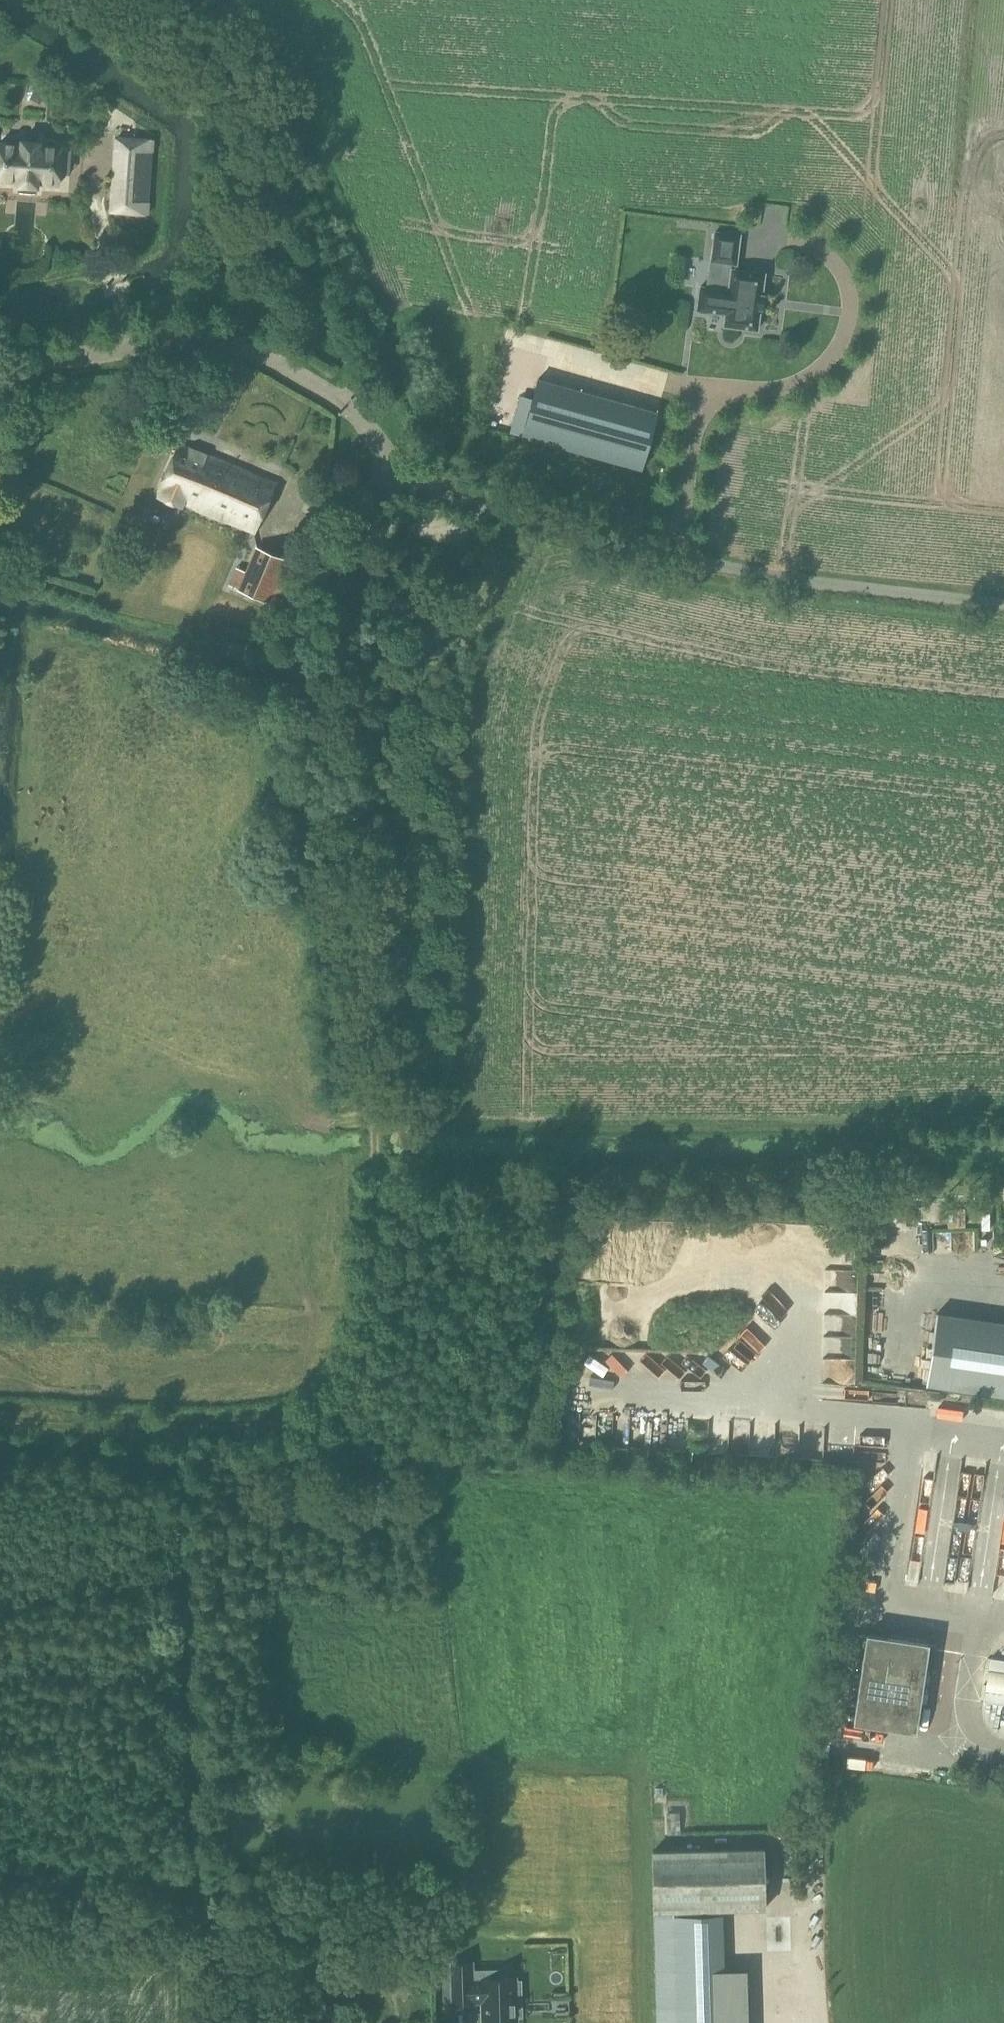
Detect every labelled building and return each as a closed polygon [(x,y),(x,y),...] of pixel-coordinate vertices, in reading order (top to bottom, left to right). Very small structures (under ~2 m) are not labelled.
[(153,141),(118,138),(112,212),(147,215),(153,141)] [(1,142),(0,153),(0,180),(19,182),(19,186),(38,187),(38,183),(60,185),(62,158),(68,158),(69,149),(63,148),(43,146),(41,144),(41,142),(23,141),(23,143),(21,144),(1,142)] [(28,216),(29,200),(18,199),(17,216),(28,216)] [(762,295),(765,274),(734,270),(734,264),(737,264),(740,235),(716,232),(712,261),(723,262),(720,289),(701,287),(698,310),(726,314),(725,326),(758,330),(761,308),(762,308),(764,296),(762,295)] [(523,437),(629,466),(642,470),(649,445),(658,412),(617,400),(539,379),(523,437)] [(179,443),(175,454),(173,455),(162,479),(162,480),(159,488),(160,491),(158,496),(182,506),(184,502),(254,531),(275,483),(179,443)] [(115,485),(122,473),(112,467),(105,479),(115,485)] [(285,559),(259,548),(241,589),(267,600),(285,559)] [(737,1269),(761,1269),(760,1244),(737,1245),(737,1269)] [(717,1253),(705,1254),(709,1277),(720,1275),(717,1253)] [(1003,1396),(1003,1323),(937,1313),(926,1384),(1003,1396)] [(845,1356),(847,1342),(824,1339),(822,1354),(845,1356)] [(854,1722),(916,1731),(929,1643),(867,1634),(854,1722)] [(991,1659),(983,1703),(1003,1706),(1003,1661),(991,1659)] [(653,1851),(655,1917),(658,2022),(750,2022),(748,1968),(737,1969),(723,1969),(722,1915),(722,1909),(765,1908),(763,1848),(653,1851)] [(472,1981),(472,1963),(452,1963),(454,2002),(473,2002),(473,2001),(483,2001),(484,2022),(517,2022),(517,2015),(521,2015),(520,1982),(516,1982),(516,1978),(482,1979),(482,1980),(472,1981)]
